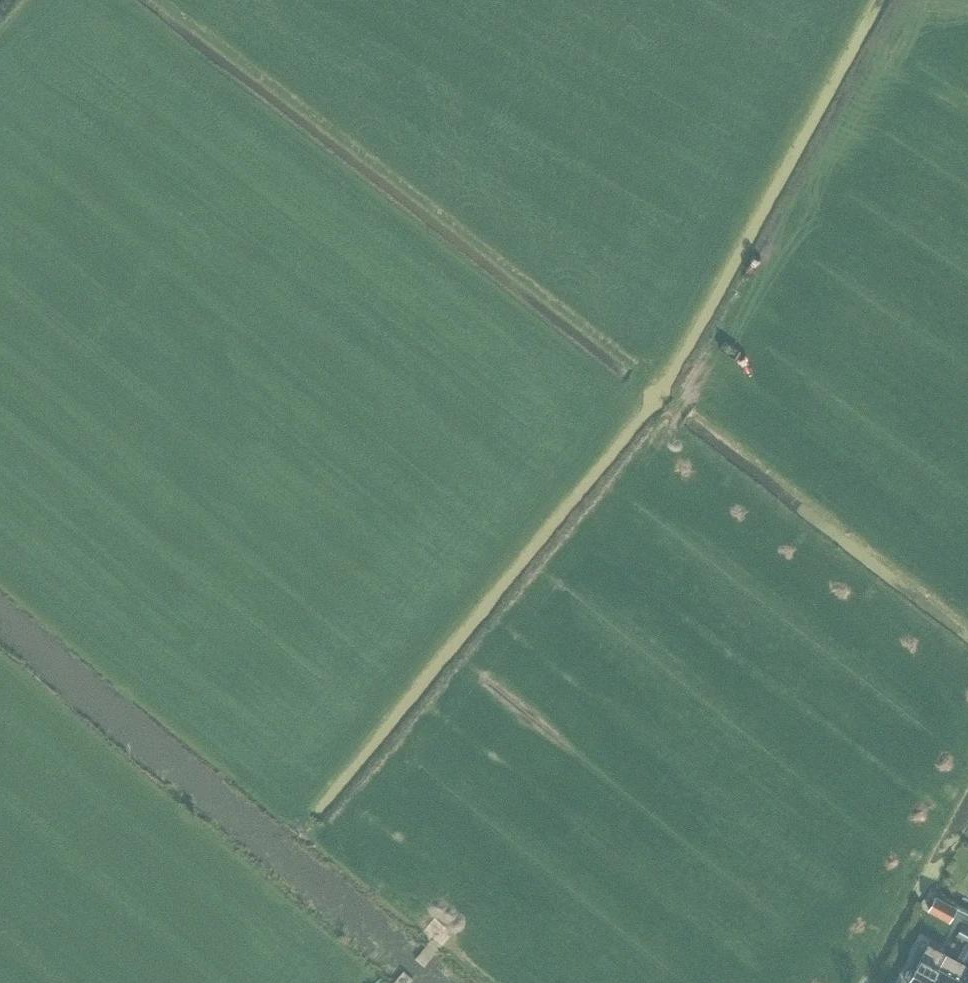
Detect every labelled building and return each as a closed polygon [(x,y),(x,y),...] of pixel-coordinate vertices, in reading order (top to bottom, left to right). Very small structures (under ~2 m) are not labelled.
[(929,909),(950,920),(956,909),(935,898),(929,909)] [(967,942),(967,928),(962,924),(956,935),(967,942)] [(938,968),(945,954),(928,945),(925,951),(919,948),(915,956),(920,959),(915,968),(907,968),(904,974),(908,982),(907,982),(930,982),(938,968)] [(945,954),(938,968),(965,982),(967,982),(967,966),(945,954)] [(938,968),(930,982),(965,982),(938,968)]
